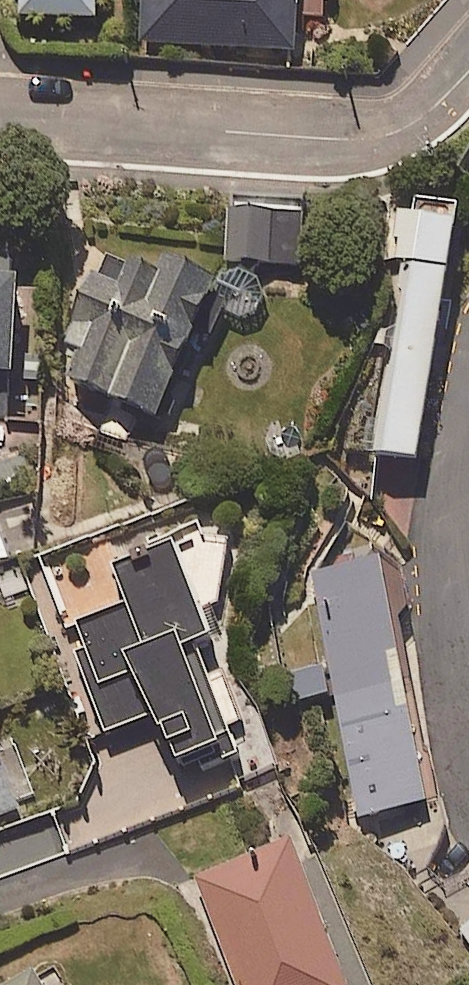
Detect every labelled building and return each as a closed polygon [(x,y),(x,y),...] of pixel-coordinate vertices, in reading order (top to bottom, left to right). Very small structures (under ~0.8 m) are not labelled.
[(23,12),(98,17),(100,0),(23,0),(23,12)] [(145,41),(299,51),(302,0),(147,0),(145,41)] [(464,203),(418,196),(415,214),(393,210),(386,257),(405,260),(373,449),(421,457),(464,203)] [(308,206),(235,200),(231,247),(304,253),(308,206)] [(0,246),(0,373),(21,374),(24,247),(0,246)] [(168,278),(109,252),(58,369),(162,415),(222,278),(201,268),(177,258),(168,278)] [(0,529),(0,565),(10,562),(0,529)] [(212,648),(237,557),(212,555),(205,538),(149,562),(157,576),(122,590),(136,625),(75,648),(114,750),(162,732),(181,782),(239,761),(232,744),(245,739),(224,684),(211,688),(202,662),(216,657),(212,648)] [(430,801),(385,558),(314,571),(358,814),(430,801)] [(327,694),(322,665),(287,671),(292,700),(327,694)] [(23,810),(0,745),(0,818),(23,810)] [(296,841),(199,875),(238,984),(347,984),(296,841)] [(51,963),(12,984),(64,984),(51,963)]
